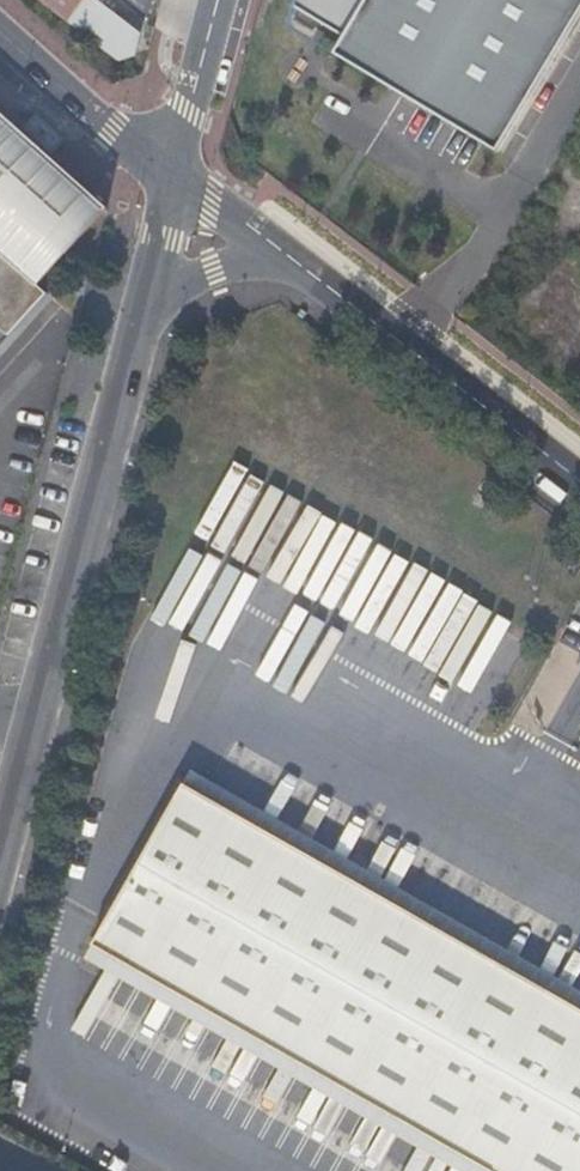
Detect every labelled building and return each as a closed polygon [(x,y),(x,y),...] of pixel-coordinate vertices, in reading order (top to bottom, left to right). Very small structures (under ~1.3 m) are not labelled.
[(130,57),(132,36),(91,0),(42,0),(120,61),(130,57)] [(292,6),(342,37),(333,54),(495,149),(579,9),(579,0),(294,0),(292,6)] [(48,158),(66,139),(36,113),(19,132),(48,158)] [(43,293),(36,286),(105,210),(48,158),(19,132),(0,115),(0,341),(43,293)] [(85,956),(468,1170),(579,1170),(579,993),(188,772),(85,956)]
